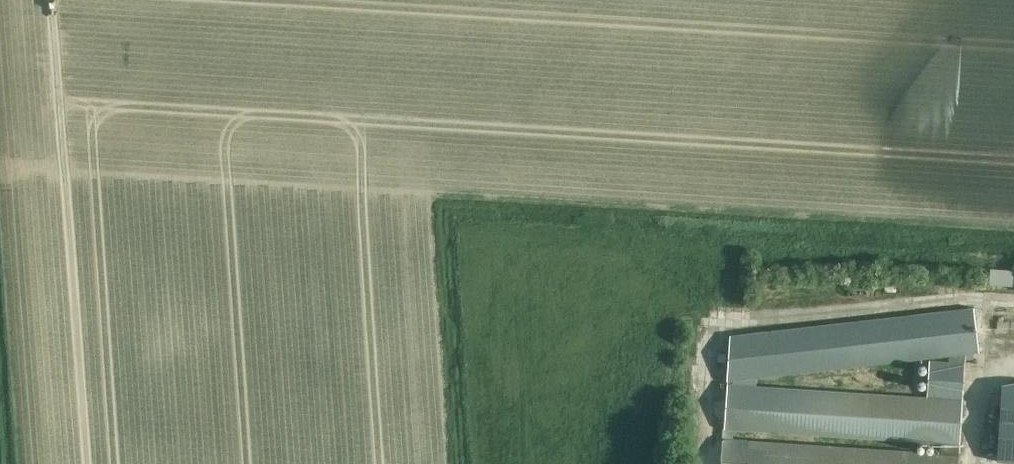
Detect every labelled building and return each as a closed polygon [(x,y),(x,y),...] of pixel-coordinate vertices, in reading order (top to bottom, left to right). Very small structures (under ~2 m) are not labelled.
[(1013,285),(1013,271),(992,270),(991,283),(1013,285)] [(964,359),(973,358),(972,353),(978,352),(973,308),(967,308),(729,335),(726,380),(755,377),(948,355),(948,362),(929,360),(926,396),(755,385),(726,383),(723,428),(734,428),(942,442),(941,455),(733,441),(722,441),(720,463),(958,463),(964,359)] [(1002,393),(997,460),(1013,461),(1013,385),(1002,393)] [(723,428),(722,441),(733,441),(734,428),(723,428)]
